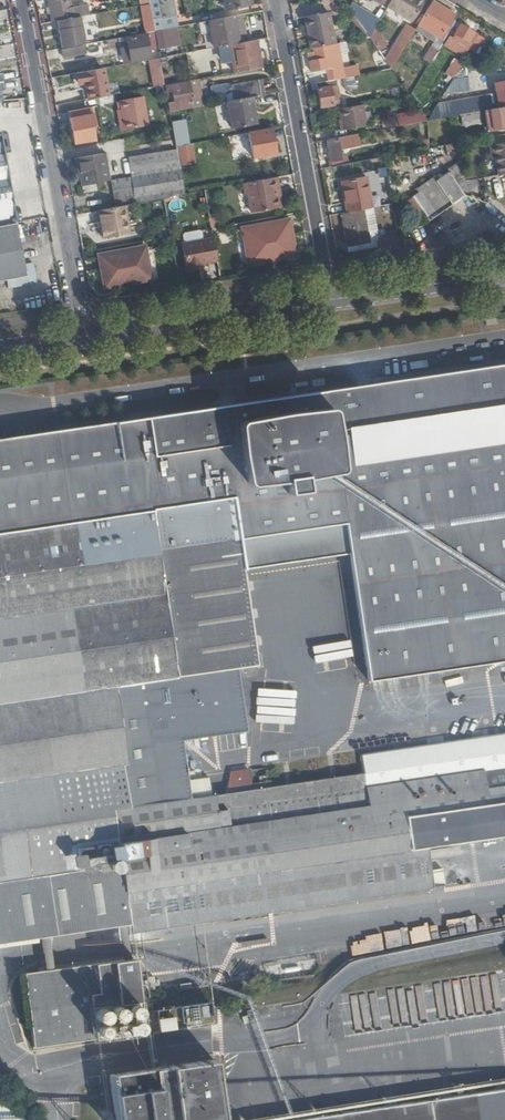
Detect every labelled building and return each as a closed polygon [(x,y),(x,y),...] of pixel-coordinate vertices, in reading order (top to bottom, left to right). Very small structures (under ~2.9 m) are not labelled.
[(87,15),(85,5),(71,8),(70,0),(50,0),(47,1),(51,22),(57,21),(73,18),(80,17),(87,15)] [(154,31),(175,27),(173,16),(175,16),(172,0),(148,0),(149,4),(154,31)] [(253,5),(252,0),(221,0),(224,11),(253,5)] [(386,6),(411,21),(424,0),(390,0),(386,6)] [(452,15),(431,2),(417,25),(438,38),(452,15)] [(356,18),(368,36),(377,20),(361,10),(356,18)] [(313,47),(313,45),(335,41),(329,13),(303,18),(309,48),(313,47)] [(137,25),(144,24),(149,23),(148,15),(135,18),(137,25)] [(215,47),(218,47),(237,43),(232,16),(197,23),(199,36),(213,33),(215,47)] [(243,16),(237,17),(240,32),(246,31),(243,16)] [(62,48),(86,44),(80,17),(73,18),(57,21),(62,48)] [(475,30),(461,22),(456,31),(470,40),(475,30)] [(142,34),(145,33),(144,24),(137,25),(124,27),(126,37),(129,36),(142,34)] [(368,39),(383,51),(390,42),(375,30),(368,39)] [(184,33),(186,47),(194,45),(192,32),(184,33)] [(147,45),(146,35),(126,38),(130,61),(150,58),(148,48),(152,48),(151,44),(147,45)] [(234,72),(260,67),(255,40),(237,43),(218,47),(221,64),(232,62),(234,72)] [(344,75),(337,41),(335,41),(313,45),(313,47),(314,50),(310,51),(311,58),(310,59),(312,71),(326,68),(328,78),(344,75)] [(16,56),(15,44),(0,45),(0,57),(16,56)] [(62,48),(61,49),(62,58),(88,53),(86,44),(62,48)] [(385,60),(391,68),(402,50),(394,45),(385,60)] [(429,62),(436,50),(429,46),(422,58),(429,62)] [(385,59),(378,49),(372,50),(379,60),(383,59),(385,59)] [(453,57),(440,82),(451,87),(463,63),(453,57)] [(129,78),(124,79),(121,80),(122,85),(158,79),(156,67),(143,70),(128,72),(129,78)] [(122,70),(124,79),(129,78),(128,72),(143,70),(142,67),(131,69),(122,70)] [(87,100),(108,96),(103,68),(74,73),(77,86),(84,85),(87,100)] [(351,74),(345,75),(347,88),(354,87),(351,74)] [(434,108),(428,118),(429,118),(460,112),(486,108),(504,104),(504,78),(495,80),(498,97),(471,102),(434,108)] [(468,78),(452,78),(451,91),(467,92),(468,78)] [(191,79),(165,83),(167,92),(175,90),(177,101),(169,102),(171,111),(197,106),(191,79)] [(343,100),(339,82),(318,86),(322,104),(343,100)] [(229,100),(234,127),(258,123),(253,95),(249,96),(248,88),(235,91),(237,98),(229,100)] [(143,95),(121,99),(126,128),(149,124),(143,95)] [(365,102),(339,107),(342,128),(369,123),(365,102)] [(93,104),(70,109),(76,142),(97,138),(95,125),(97,124),(93,104)] [(401,111),(403,123),(425,119),(429,118),(428,118),(421,108),(401,111)] [(504,130),(504,108),(485,111),(489,133),(504,130)] [(272,128),(250,132),(255,159),(277,155),(272,128)] [(7,273),(27,269),(25,258),(17,218),(6,156),(1,132),(0,132),(0,274),(7,273)] [(501,173),(504,172),(504,132),(490,135),(493,157),(498,157),(501,173)] [(233,155),(252,153),(249,133),(231,136),(233,155)] [(349,141),(348,133),(328,137),(332,158),(343,157),(341,143),(349,141)] [(459,151),(457,142),(447,144),(449,152),(459,151)] [(193,145),(178,148),(181,165),(196,162),(193,145)] [(167,196),(186,192),(181,165),(178,148),(129,157),(132,175),(111,179),(115,205),(125,204),(167,196)] [(104,151),(78,156),(82,183),(109,178),(104,151)] [(474,178),(465,180),(463,173),(461,160),(447,169),(449,171),(445,174),(430,184),(427,181),(421,185),(422,188),(412,195),(421,208),(428,219),(478,186),(474,178)] [(463,173),(465,180),(474,178),(476,178),(475,171),(463,173)] [(281,175),(245,181),(247,191),(250,190),(255,210),(281,205),(278,185),(282,185),(281,175)] [(374,175),(367,176),(370,194),(377,193),(374,175)] [(343,180),(348,210),(341,211),(347,247),(371,243),(365,207),(372,206),(367,176),(343,180)] [(421,208),(412,195),(405,200),(413,213),(421,208)] [(130,231),(125,204),(115,205),(100,208),(105,236),(130,231)] [(219,214),(210,214),(210,227),(219,227),(219,214)] [(287,220),(244,228),(250,262),(293,254),(287,220)] [(184,233),(185,240),(194,239),(193,232),(191,230),(185,231),(184,233)] [(185,240),(189,267),(206,264),(205,262),(220,259),(216,235),(194,239),(185,240)] [(389,254),(402,252),(399,235),(387,236),(389,254)] [(142,247),(94,256),(101,289),(148,280),(142,247)] [(33,256),(25,258),(27,269),(7,273),(9,281),(36,275),(33,256)] [(0,439),(0,942),(131,924),(132,932),(445,885),(443,869),(431,870),(428,853),(430,850),(429,847),(504,836),(504,733),(362,754),(363,772),(253,789),(251,768),(230,771),(226,793),(212,795),(209,777),(188,779),(183,741),(245,731),(240,668),(256,665),(244,568),(351,552),(370,680),(504,660),(504,364),(0,439)] [(132,959),(25,974),(35,1047),(209,1023),(206,1003),(142,1012),(134,958),(132,959)] [(212,1060),(111,1074),(119,1119),(222,1119),(212,1060)] [(291,1119),(289,1119),(504,1119),(504,1086),(291,1119)] [(0,1107),(0,1119),(24,1119),(21,1119),(0,1107)]
